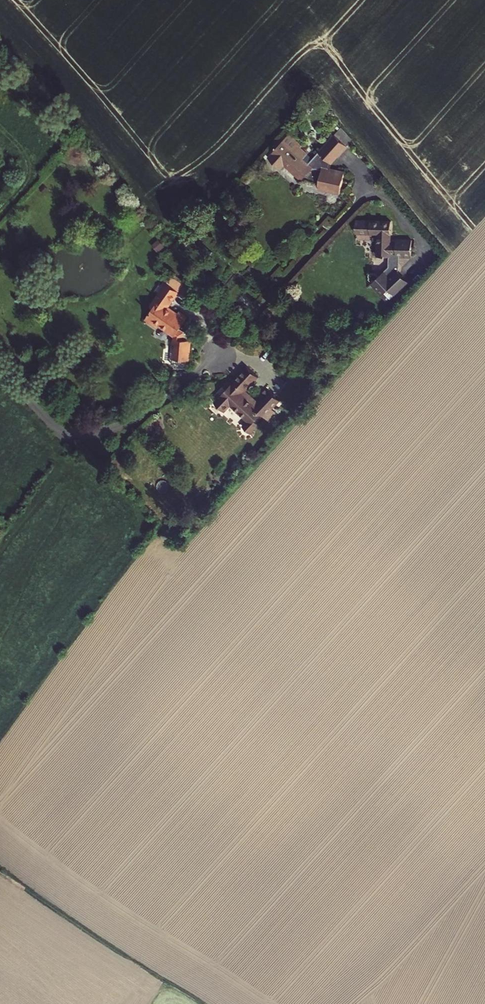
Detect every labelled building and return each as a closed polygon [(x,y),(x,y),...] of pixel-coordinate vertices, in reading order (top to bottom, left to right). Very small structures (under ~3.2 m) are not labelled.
[(267,156),(278,167),(282,163),(299,180),(318,184),(316,190),(340,195),(345,173),(330,169),(331,163),(343,151),(342,151),(349,144),(335,131),(310,158),(286,136),(267,156)] [(356,218),(356,232),(378,232),(377,255),(390,255),(390,265),(380,276),(376,273),(370,280),(376,285),(375,287),(377,289),(376,290),(377,292),(377,293),(378,293),(379,294),(380,294),(381,294),(382,293),(384,295),(392,286),(397,291),(408,278),(397,269),(397,268),(398,268),(398,267),(399,266),(399,265),(398,264),(397,263),(396,263),(396,255),(411,256),(412,240),(397,240),(396,242),(390,242),(391,219),(356,218)] [(177,317),(168,309),(177,297),(165,289),(151,308),(153,310),(145,321),(157,329),(159,327),(173,338),(172,342),(168,342),(167,352),(170,352),(169,363),(173,368),(180,368),(186,365),(188,341),(184,341),(185,334),(184,333),(183,332),(182,332),(180,332),(180,333),(179,333),(178,332),(187,319),(179,314),(177,317)] [(236,427),(243,434),(251,426),(247,423),(255,415),(261,422),(270,414),(265,410),(274,402),(262,389),(258,393),(261,396),(252,405),(240,392),(252,380),(241,368),(227,382),(225,379),(218,386),(223,391),(217,397),(215,395),(209,401),(219,411),(225,405),(241,422),(236,427)]
